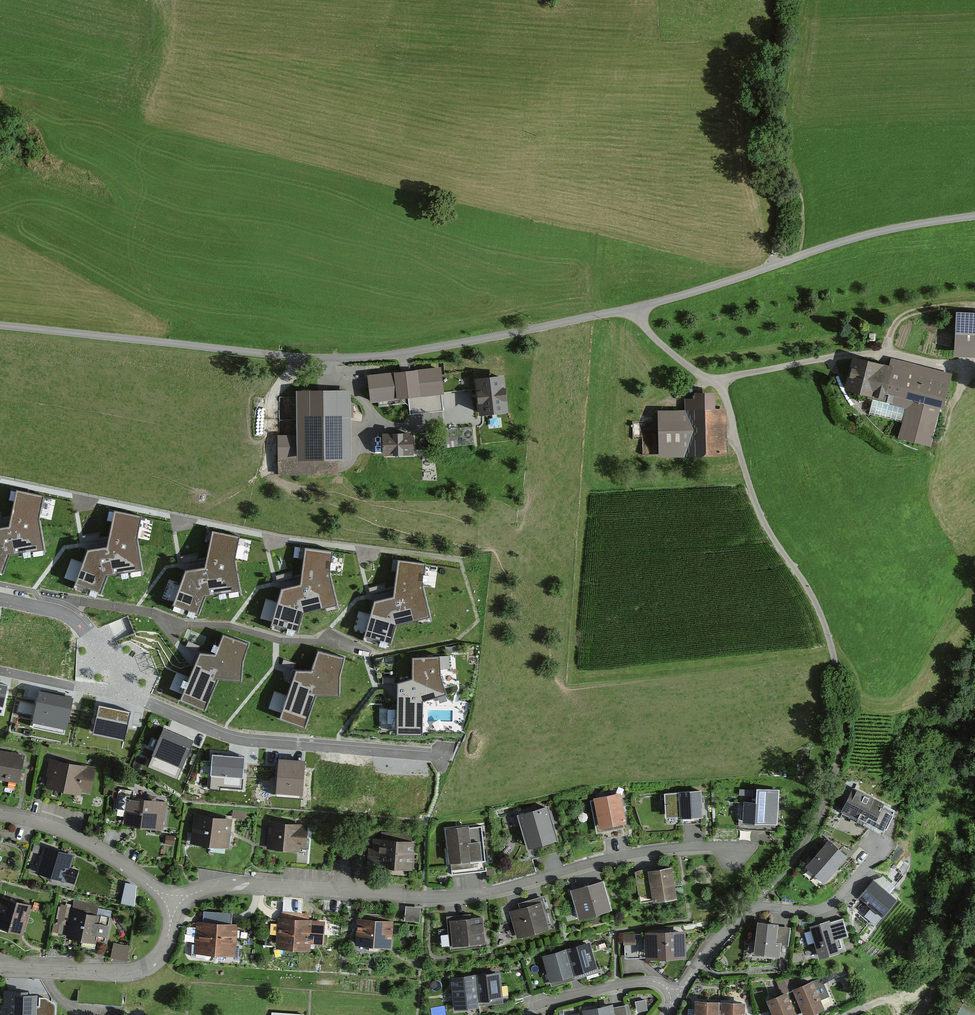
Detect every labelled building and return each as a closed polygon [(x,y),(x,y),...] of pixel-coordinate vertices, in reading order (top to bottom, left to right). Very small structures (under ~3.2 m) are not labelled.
[(955,314),(953,359),(974,360),(974,315),(955,314)] [(890,375),(849,363),(841,391),(873,400),(875,395),(903,403),(893,438),(922,446),(942,378),(893,364),(890,375)] [(439,369),(415,371),(417,410),(439,408),(439,419),(468,417),(466,385),(440,386),(439,369)] [(405,373),(360,377),(362,402),(407,398),(405,373)] [(507,414),(503,380),(477,383),(480,417),(507,414)] [(301,436),(277,437),(278,477),(338,475),(338,461),(346,461),(344,395),(301,396),(301,436)] [(680,414),(643,414),(643,457),(720,458),(720,402),(680,402),(680,414)] [(413,435),(382,436),(383,458),(414,457),(413,435)] [(15,488),(6,524),(0,525),(0,570),(5,571),(10,553),(44,547),(39,514),(43,495),(15,488)] [(143,515),(113,510),(105,544),(86,547),(76,583),(103,591),(108,572),(142,564),(138,538),(143,515)] [(238,537),(213,533),(206,566),(186,569),(176,605),(203,612),(208,593),(242,585),(235,555),(238,537)] [(333,555),(305,551),(299,589),(281,594),(271,629),(298,637),(303,618),(337,610),(330,580),(333,555)] [(398,569),(398,560),(389,560),(389,569),(398,569)] [(422,591),(425,568),(399,564),(394,602),(374,606),(364,641),(390,649),(396,630),(429,622),(422,591)] [(265,600),(263,620),(273,621),(275,601),(265,600)] [(359,613),(356,630),(365,632),(369,615),(359,613)] [(250,644),(225,634),(217,652),(200,650),(180,701),(207,709),(220,679),(243,680),(245,659),(250,644)] [(340,678),(346,660),(320,651),(312,671),(297,670),(277,719),(303,729),(315,697),(339,697),(340,678)] [(440,678),(440,659),(412,659),(412,681),(397,686),(396,739),(423,740),(423,705),(446,697),(440,678)] [(3,712),(9,686),(0,685),(0,711),(3,712)] [(72,699),(39,693),(33,722),(66,729),(72,699)] [(129,713),(100,707),(94,734),(123,740),(129,713)] [(192,742),(164,730),(149,767),(177,778),(192,742)] [(0,749),(0,778),(20,782),(26,754),(0,749)] [(246,754),(213,752),(211,788),(222,788),(223,785),(244,786),(246,754)] [(91,766),(56,759),(50,787),(85,794),(91,766)] [(272,760),(271,787),(301,789),(303,762),(272,760)] [(743,803),(743,827),(778,828),(779,791),(739,790),(739,796),(752,796),(752,803),(743,803)] [(841,815),(883,837),(896,812),(853,790),(841,815)] [(665,794),(666,824),(702,823),(701,793),(665,794)] [(625,824),(620,796),(596,800),(601,828),(625,824)] [(167,805),(126,800),(122,827),(163,833),(167,805)] [(548,808),(517,817),(526,851),(558,843),(548,808)] [(231,821),(195,816),(191,844),(227,850),(231,821)] [(302,826),(269,824),(267,849),(300,852),(302,826)] [(481,828),(446,831),(450,875),(486,871),(481,828)] [(822,880),(846,852),(829,837),(804,866),(822,880)] [(414,844),(374,838),(370,870),(410,875),(414,844)] [(67,858),(37,847),(26,874),(57,885),(67,858)] [(667,869),(628,871),(630,901),(669,899),(667,869)] [(896,892),(873,876),(859,895),(882,912),(896,892)] [(595,879),(561,887),(568,919),(602,912),(595,879)] [(122,902),(136,904),(139,884),(125,882),(122,902)] [(499,904),(508,937),(549,927),(541,893),(499,904)] [(1,898),(0,900),(0,931),(17,937),(28,909),(1,898)] [(406,905),(405,920),(421,920),(421,906),(406,905)] [(97,916),(65,907),(58,936),(90,945),(97,916)] [(360,916),(357,916),(355,943),(392,945),(394,918),(391,918),(391,914),(360,912),(360,916)] [(477,912),(447,915),(449,945),(485,942),(482,914),(478,915),(477,912)] [(843,917),(812,926),(819,951),(838,946),(836,936),(848,933),(843,917)] [(278,942),(300,944),(302,920),(280,918),(278,942)] [(302,920),(300,944),(307,944),(308,939),(322,940),(323,922),(302,920)] [(789,926),(759,922),(754,950),(778,954),(780,941),(787,943),(789,926)] [(214,956),(217,926),(199,924),(196,954),(214,956)] [(232,958),(236,928),(217,926),(214,956),(232,958)] [(675,930),(618,929),(617,962),(675,963),(675,930)] [(114,943),(112,958),(129,959),(131,944),(114,943)] [(567,951),(574,975),(596,969),(589,944),(567,951)] [(543,957),(550,982),(574,975),(567,951),(543,957)] [(500,969),(475,972),(479,1004),(503,1002),(500,969)] [(475,972),(450,975),(454,1007),(479,1004),(475,972)] [(801,1014),(823,1006),(812,979),(790,988),(801,1014)] [(3,988),(3,1006),(7,1006),(7,1014),(37,1014),(37,991),(28,991),(28,989),(3,988)] [(775,1014),(801,1014),(790,988),(768,998),(775,1014)] [(646,999),(636,1001),(638,1011),(648,1008),(646,999)] [(698,999),(697,1014),(720,1014),(720,1000),(698,999)] [(720,1000),(720,1014),(742,1014),(743,1001),(720,1000)] [(583,1012),(584,1014),(630,1014),(628,1006),(613,1009),(612,1006),(583,1012)]
